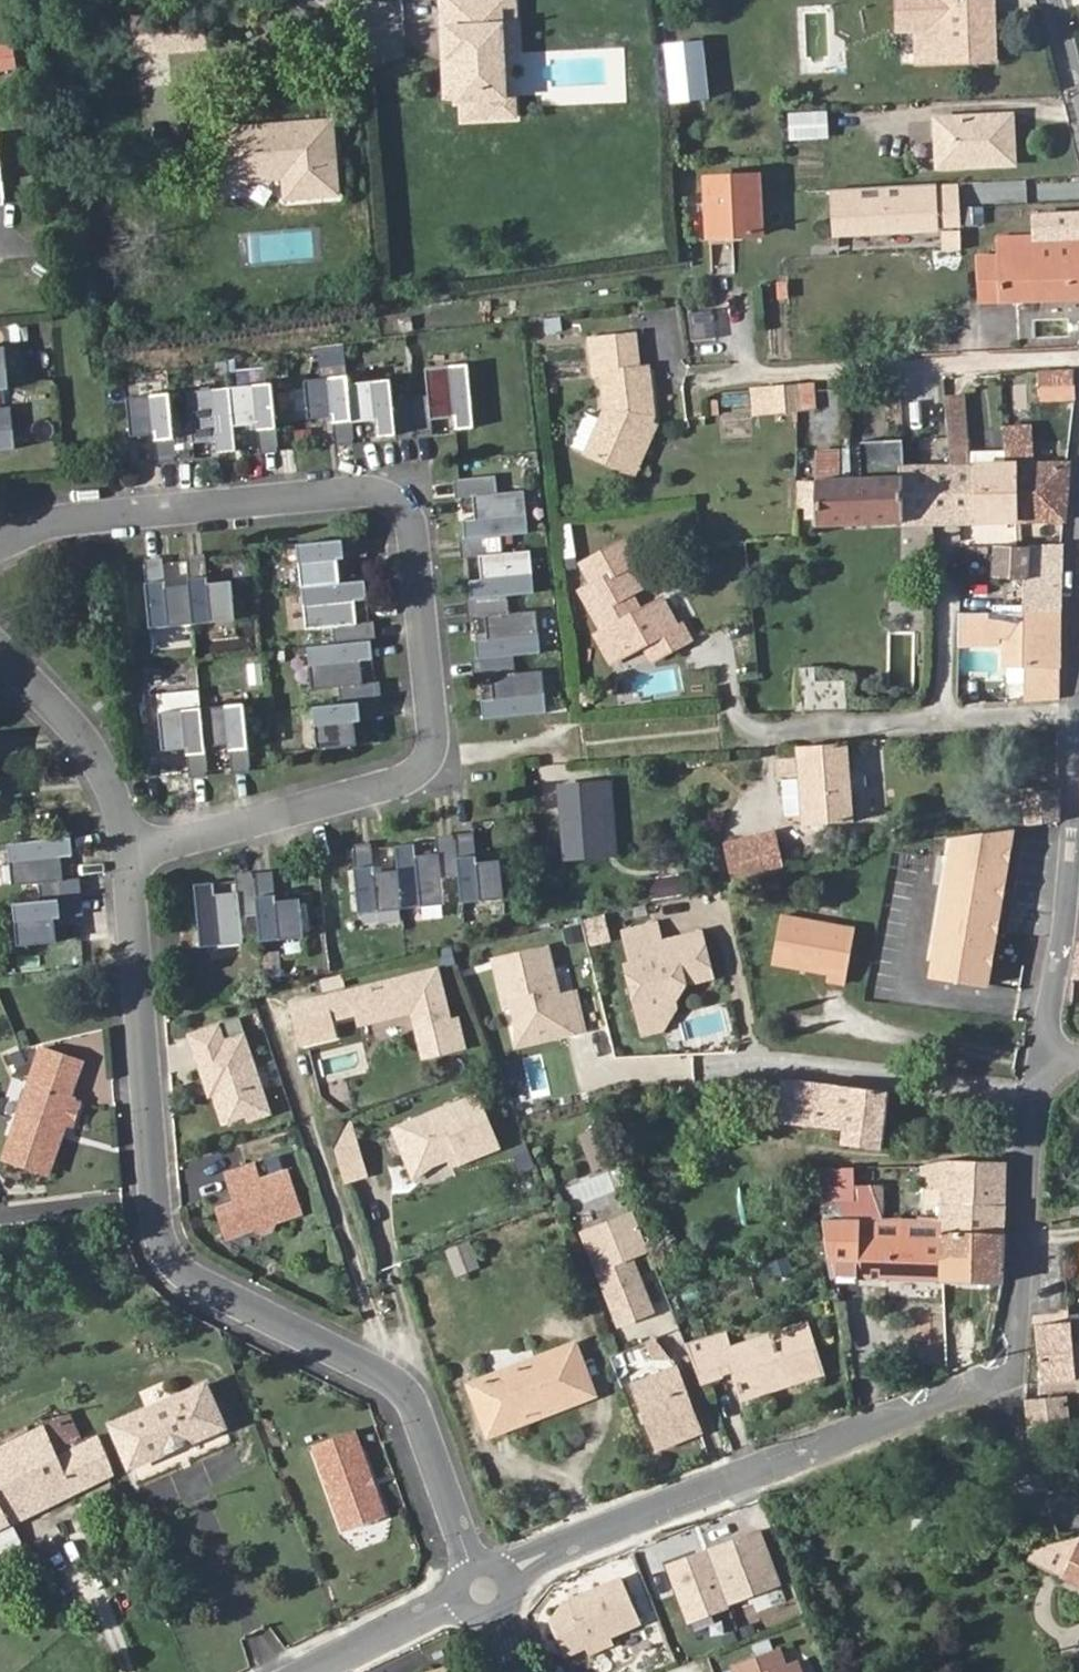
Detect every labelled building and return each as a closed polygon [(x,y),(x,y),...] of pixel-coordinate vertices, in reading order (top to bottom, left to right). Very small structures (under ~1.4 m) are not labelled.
[(441,35),(446,35),(448,61),(454,60),(456,101),(456,106),(461,105),(503,102),(500,56),(499,33),(513,32),(512,0),(439,0),(441,35)] [(922,0),(908,0),(909,30),(923,30),(922,0)] [(991,0),(922,0),(923,30),(909,30),(909,65),(991,63),(991,0)] [(513,32),(499,33),(500,56),(514,55),(513,32)] [(444,101),(456,101),(454,60),(448,61),(446,35),(441,35),(444,101)] [(700,45),(664,47),(667,85),(671,119),(706,117),(700,45)] [(19,71),(16,51),(0,54),(0,75),(19,71)] [(511,102),(503,102),(461,105),(462,124),(512,122),(511,102)] [(826,137),(826,116),(789,118),(790,139),(826,137)] [(935,145),(1011,142),(1009,118),(934,121),(935,145)] [(220,133),(225,183),(285,179),(285,190),(286,199),(336,194),(330,123),(220,133)] [(1012,165),(1011,142),(935,145),(936,170),(1012,165)] [(707,241),(760,238),(757,179),(704,181),(707,241)] [(932,186),(832,192),(834,236),(934,231),(932,186)] [(1078,300),(1078,215),(1031,218),(1032,238),(996,241),(998,263),(1000,304),(1078,300)] [(964,249),(964,228),(942,228),(942,249),(964,249)] [(980,305),(1000,304),(998,263),(978,264),(980,305)] [(714,307),(690,312),(695,337),(719,333),(714,307)] [(597,338),(600,371),(609,371),(611,407),(589,456),(628,475),(644,440),(640,438),(646,427),(648,428),(653,418),(655,418),(650,368),(642,368),(640,334),(597,338)] [(350,375),(308,379),(312,418),(334,416),(335,421),(354,419),(355,422),(379,420),(380,436),(400,434),(398,411),(414,409),(416,433),(434,431),(433,420),(456,418),(457,429),(476,427),(470,363),(428,367),(431,395),(413,397),(397,398),(395,380),(351,384),(350,375)] [(1071,372),(1038,374),(1039,396),(1053,395),(1053,401),(1072,400),(1071,372)] [(161,394),(119,398),(123,437),(145,435),(145,440),(165,438),(167,458),(185,456),(184,445),(207,443),(208,453),(227,452),(225,427),(246,425),(247,430),(267,428),(262,383),(221,388),(179,392),(182,420),(164,422),(161,394)] [(811,410),(810,385),(771,388),(774,413),(797,411),(811,410)] [(774,413),(771,388),(746,389),(753,435),(765,433),(765,428),(798,424),(797,411),(774,413)] [(841,389),(820,389),(820,442),(841,442),(841,389)] [(414,409),(398,411),(400,434),(416,433),(414,409)] [(12,453),(8,412),(0,412),(0,454),(12,453)] [(962,417),(943,417),(948,467),(966,467),(962,417)] [(379,420),(355,422),(356,439),(380,436),(379,420)] [(656,431),(648,428),(646,427),(640,438),(644,440),(628,475),(636,479),(656,431)] [(267,428),(247,430),(249,449),(269,447),(267,428)] [(1014,429),(1004,429),(1006,466),(1012,466),(1014,523),(1061,522),(1066,466),(1030,467),(1026,428),(1014,429)] [(165,438),(145,440),(148,460),(167,458),(165,438)] [(817,471),(847,471),(848,447),(817,447),(817,471)] [(855,461),(856,481),(899,479),(899,468),(898,459),(855,461)] [(1012,466),(1006,466),(972,467),(975,524),(1014,523),(1012,466)] [(966,467),(948,467),(899,468),(899,479),(856,481),(814,483),(816,528),(940,525),(975,524),(972,467),(966,467)] [(496,476),(460,479),(462,497),(473,496),(475,519),(464,520),(466,539),(468,557),(479,556),(481,579),(470,580),(472,599),(474,617),(485,616),(487,638),(476,639),(478,659),(480,677),(491,676),(493,699),(483,700),(484,719),(547,713),(544,671),(516,674),(514,655),(541,653),(537,611),(510,614),(508,596),(536,593),(532,551),(504,554),(502,536),(530,533),(526,491),(498,494),(496,476)] [(360,537),(341,539),(343,559),(362,557),(360,537)] [(312,706),(315,748),(354,745),(353,723),(358,722),(356,702),(375,700),(374,682),(363,683),(361,661),(371,660),(369,640),(368,622),(357,623),(355,601),(366,600),(364,580),(340,582),(337,560),(343,559),(341,539),(297,543),(301,585),(304,627),(332,625),(333,643),(306,646),(310,688),(338,685),(339,703),(312,706)] [(1057,610),(1060,546),(1026,547),(1026,549),(1003,549),(1002,576),(1025,576),(1024,611),(1057,610)] [(186,561),(188,580),(208,578),(206,559),(186,561)] [(162,563),(144,565),(146,584),(166,582),(162,563)] [(616,631),(630,657),(647,648),(656,663),(692,643),(684,627),(680,629),(665,604),(645,616),(634,596),(645,590),(632,567),(585,593),(608,635),(616,631)] [(166,582),(146,584),(150,629),(192,625),(234,621),(230,582),(208,584),(208,578),(188,580),(188,586),(166,588),(166,582)] [(1057,700),(1057,610),(1024,611),(1024,615),(958,617),(957,647),(1001,645),(1002,668),(1023,668),(1033,668),(1032,701),(1057,700)] [(622,661),(630,657),(616,631),(608,635),(622,661)] [(798,664),(798,708),(849,708),(849,678),(819,677),(819,665),(798,664)] [(1023,702),(1032,701),(1033,668),(1023,668),(1023,702)] [(356,702),(358,722),(377,720),(375,700),(356,702)] [(238,703),(197,707),(200,746),(223,744),(242,742),(238,703)] [(200,746),(197,707),(154,712),(157,750),(181,748),(200,746)] [(0,738),(0,756),(10,756),(9,737),(0,738)] [(245,766),(242,742),(223,744),(226,768),(245,766)] [(848,773),(846,744),(797,748),(798,759),(777,762),(778,776),(799,774),(800,782),(782,784),(785,818),(803,816),(804,828),(852,823),(850,795),(859,795),(865,788),(864,778),(857,772),(848,773)] [(200,746),(181,748),(184,773),(203,770),(200,746)] [(15,797),(13,777),(0,778),(0,797),(15,797)] [(608,786),(597,787),(603,858),(614,857),(608,786)] [(597,787),(558,790),(564,862),(603,858),(597,787)] [(997,922),(1001,902),(1012,834),(953,845),(950,862),(944,861),(941,879),(947,880),(930,980),(986,989),(997,922)] [(757,845),(773,842),(772,835),(756,839),(757,845)] [(37,882),(38,899),(51,897),(49,881),(60,880),(58,857),(71,855),(69,836),(6,843),(10,884),(37,882)] [(474,838),(454,840),(456,859),(476,857),(474,838)] [(723,846),(732,884),(780,873),(773,842),(757,845),(756,839),(723,846)] [(355,868),(360,914),(402,910),(443,906),(441,879),(458,877),(461,904),(503,899),(499,860),(477,862),(476,857),(456,859),(454,840),(437,841),(438,853),(416,856),(415,844),(396,845),(398,870),(375,872),(374,867),(355,868)] [(372,848),(354,850),(355,868),(374,867),(372,848)] [(252,901),(270,899),(268,875),(249,877),(252,901)] [(233,903),(252,901),(249,877),(232,879),(232,889),(233,903)] [(49,881),(51,897),(74,895),(73,878),(60,880),(49,881)] [(645,883),(648,900),(681,894),(679,878),(645,883)] [(236,914),(253,912),(252,901),(233,903),(232,889),(210,892),(208,880),(190,882),(194,926),(196,945),(238,941),(236,914)] [(51,897),(53,917),(77,915),(74,895),(51,897)] [(51,897),(38,899),(11,901),(16,943),(55,941),(53,917),(51,897)] [(252,901),(253,912),(255,939),(297,935),(294,897),(270,899),(252,901)] [(1008,903),(1001,902),(997,922),(1004,923),(1008,903)] [(606,912),(585,918),(593,945),(613,939),(606,912)] [(854,928),(782,914),(774,963),(829,973),(828,980),(846,983),(854,928)] [(179,946),(196,945),(194,926),(177,927),(179,946)] [(623,936),(630,967),(623,969),(636,1025),(667,1018),(675,1002),(673,991),(712,982),(702,937),(662,946),(658,928),(623,936)] [(1071,979),(1078,978),(1078,942),(1076,943),(1071,979)] [(509,997),(512,1009),(517,1032),(536,1037),(565,1031),(567,1040),(585,1036),(576,996),(563,999),(550,950),(493,962),(501,999),(509,997)] [(447,1025),(435,974),(323,999),(292,1006),(300,1044),(332,1037),(328,1020),(356,1013),(367,1010),(369,1021),(411,1012),(422,1058),(459,1050),(453,1023),(447,1025)] [(504,1011),(512,1009),(509,997),(501,999),(504,1011)] [(367,1010),(356,1013),(359,1023),(369,1021),(367,1010)] [(667,1018),(636,1025),(640,1040),(660,1035),(667,1018)] [(243,1115),(265,1109),(244,1043),(224,1049),(217,1026),(187,1035),(203,1087),(215,1083),(227,1121),(243,1115)] [(61,1119),(66,1120),(67,1114),(75,1117),(80,1101),(72,1099),(73,1094),(68,1092),(72,1078),(32,1067),(4,1157),(49,1171),(62,1131),(57,1130),(61,1119)] [(798,1082),(781,1082),(777,1121),(844,1131),(842,1145),(879,1150),(886,1094),(846,1089),(798,1082)] [(215,1083),(203,1087),(206,1099),(211,1097),(219,1123),(227,1121),(215,1083)] [(479,1098),(405,1124),(415,1152),(437,1163),(454,1157),(456,1162),(497,1148),(479,1098)] [(267,1115),(265,1109),(243,1115),(245,1122),(267,1115)] [(62,1131),(66,1120),(61,1119),(57,1130),(62,1131)] [(363,1180),(345,1123),(333,1149),(345,1186),(363,1180)] [(405,1124),(398,1126),(417,1180),(437,1163),(415,1152),(405,1124)] [(597,1174),(615,1167),(609,1151),(590,1159),(597,1174)] [(940,1233),(1004,1234),(1004,1164),(945,1163),(942,1163),(929,1166),(930,1182),(940,1183),(940,1201),(940,1219),(940,1233)] [(226,1240),(302,1216),(290,1173),(262,1182),(257,1165),(225,1175),(235,1204),(216,1210),(226,1240)] [(816,1170),(820,1221),(857,1222),(882,1222),(882,1188),(853,1188),(853,1169),(816,1170)] [(940,1219),(940,1201),(926,1200),(925,1220),(940,1219)] [(649,1253),(635,1217),(585,1237),(621,1327),(653,1315),(631,1260),(649,1253)] [(829,1280),(939,1282),(940,1243),(916,1243),(883,1242),(857,1241),(857,1222),(820,1221),(829,1280)] [(884,1225),(883,1242),(916,1243),(916,1226),(884,1225)] [(939,1282),(1001,1283),(1004,1234),(940,1233),(940,1243),(939,1282)] [(454,1276),(481,1268),(473,1240),(446,1247),(454,1276)] [(1069,1321),(1069,1325),(1075,1381),(1078,1380),(1078,1320),(1069,1321)] [(1041,1384),(1075,1381),(1069,1325),(1035,1327),(1041,1384)] [(802,1330),(727,1354),(734,1374),(742,1397),(817,1372),(802,1330)] [(703,1340),(718,1379),(734,1374),(727,1354),(720,1334),(703,1340)] [(687,1346),(702,1384),(718,1379),(703,1340),(687,1346)] [(469,1385),(488,1433),(589,1393),(570,1346),(469,1385)] [(657,1449),(698,1433),(675,1369),(632,1385),(657,1449)] [(202,1386),(111,1426),(129,1467),(220,1426),(202,1386)] [(1025,1401),(1027,1416),(1066,1413),(1064,1398),(1025,1401)] [(0,1448),(0,1525),(6,1522),(110,1470),(95,1437),(71,1447),(63,1428),(70,1425),(64,1412),(40,1423),(42,1427),(0,1448)] [(1027,1416),(1030,1437),(1070,1433),(1066,1413),(1027,1416)] [(335,1435),(295,1452),(329,1535),(369,1519),(335,1435)] [(6,1522),(0,1525),(0,1548),(15,1541),(6,1522)] [(721,1584),(753,1573),(738,1532),(663,1559),(680,1607),(723,1591),(721,1584)] [(1036,1545),(1031,1562),(1078,1587),(1078,1537),(1036,1545)] [(756,1579),(753,1573),(721,1584),(723,1591),(756,1579)] [(580,1647),(607,1635),(638,1621),(619,1580),(562,1605),(546,1627),(559,1656),(580,1647)] [(611,1643),(607,1635),(580,1647),(584,1655),(611,1643)] [(794,1666),(783,1670),(776,1649),(730,1664),(733,1671),(796,1671),(794,1666)]
